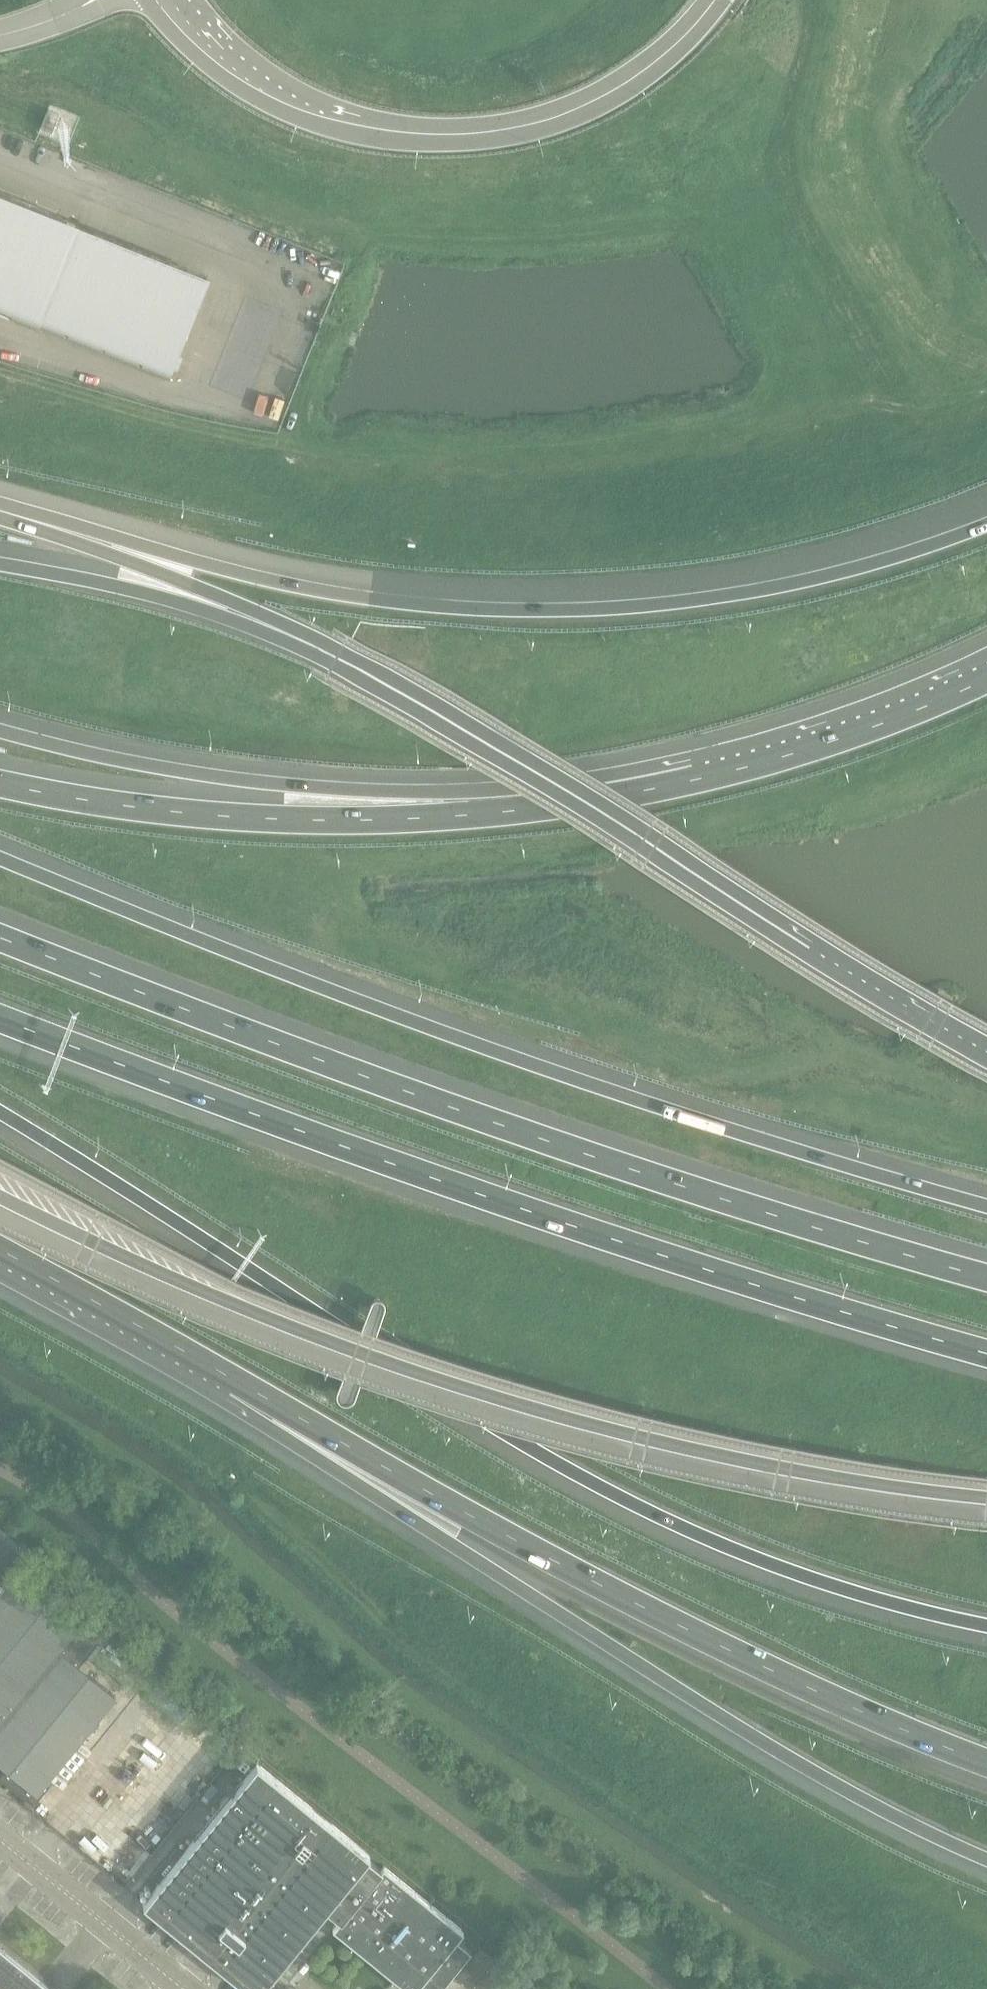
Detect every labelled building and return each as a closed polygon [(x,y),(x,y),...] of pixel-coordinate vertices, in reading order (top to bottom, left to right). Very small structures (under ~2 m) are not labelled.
[(208,278),(77,226),(78,224),(0,193),(0,314),(37,329),(38,326),(63,336),(65,330),(69,332),(67,338),(100,351),(102,345),(106,346),(103,352),(137,365),(139,360),(143,361),(140,367),(169,378),(171,372),(170,372),(208,278)] [(79,1627),(14,1574),(0,1591),(0,1724),(79,1627)] [(0,1724),(0,1764),(6,1768),(0,1776),(0,1778),(12,1788),(15,1790),(30,1802),(33,1805),(50,1784),(47,1781),(49,1778),(115,1696),(79,1667),(99,1643),(79,1627),(0,1724)] [(231,1768),(244,1779),(257,1762),(244,1752),(231,1768)] [(260,1765),(257,1762),(244,1779),(174,1865),(159,1883),(144,1902),(250,1988),(261,1988),(326,1908),(340,1919),(333,1928),(397,1980),(398,1988),(406,1987),(408,1988),(416,1988),(419,1985),(425,1988),(440,1988),(472,1950),(457,1938),(464,1930),(384,1865),(381,1868),(368,1857),(370,1854),(260,1765)] [(152,1877),(159,1883),(174,1865),(167,1859),(152,1877)] [(0,1945),(0,1988),(54,1988),(0,1945)]
